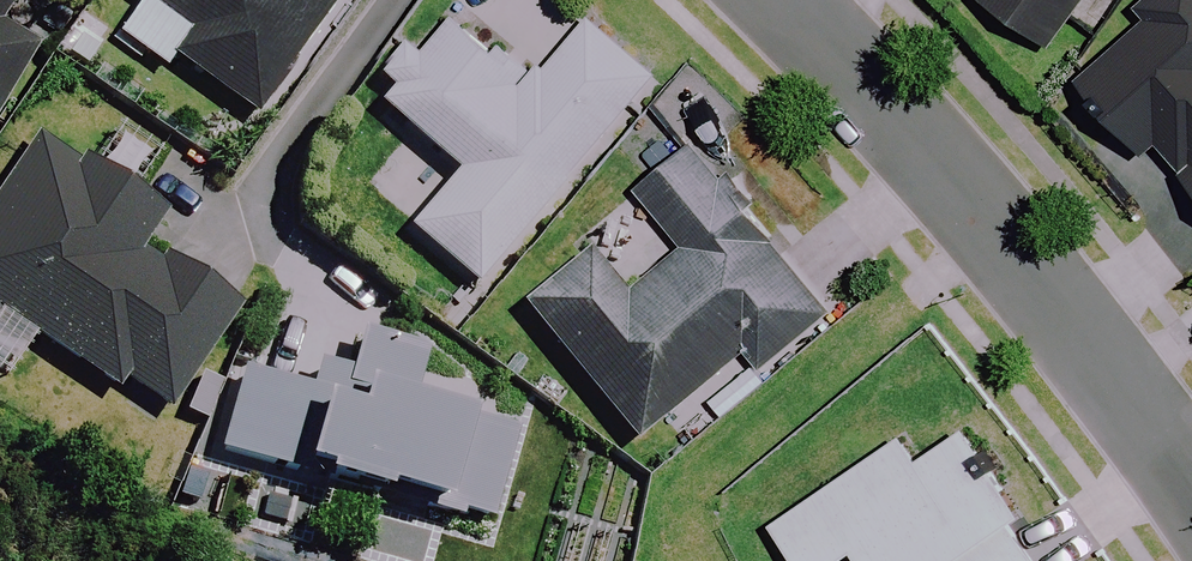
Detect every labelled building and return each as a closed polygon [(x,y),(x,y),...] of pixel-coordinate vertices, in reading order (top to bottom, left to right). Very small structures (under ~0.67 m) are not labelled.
[(18,0),(0,0),(0,31),(18,0)] [(138,2),(190,41),(175,62),(253,119),(341,0),(139,0),(138,2)] [(1053,47),(1086,0),(985,0),(1053,47)] [(1136,16),(1145,26),(1081,85),(1157,154),(1191,193),(1191,0),(1153,0),(1136,16)] [(655,77),(586,18),(532,83),(457,19),(427,55),(413,43),(383,79),(383,111),(457,174),(408,232),(475,289),(655,77)] [(37,54),(0,32),(0,116),(37,54)] [(33,338),(169,421),(236,311),(144,255),(164,222),(34,142),(0,199),(0,381),(5,384),(33,338)] [(834,312),(697,144),(637,194),(684,251),(628,297),(590,250),(521,307),(634,445),(748,351),(764,370),(834,312)] [(362,557),(376,495),(445,510),(443,519),(459,522),(461,514),(492,520),(511,432),(497,429),(502,407),(476,382),(417,369),(420,354),(358,341),(351,372),(313,364),(308,388),(238,373),(219,461),(326,484),(313,547),(362,557)] [(967,430),(920,463),(903,438),(773,528),(796,560),(845,560),(857,553),(862,560),(1037,560),(1012,525),(1026,516),(967,430)]
